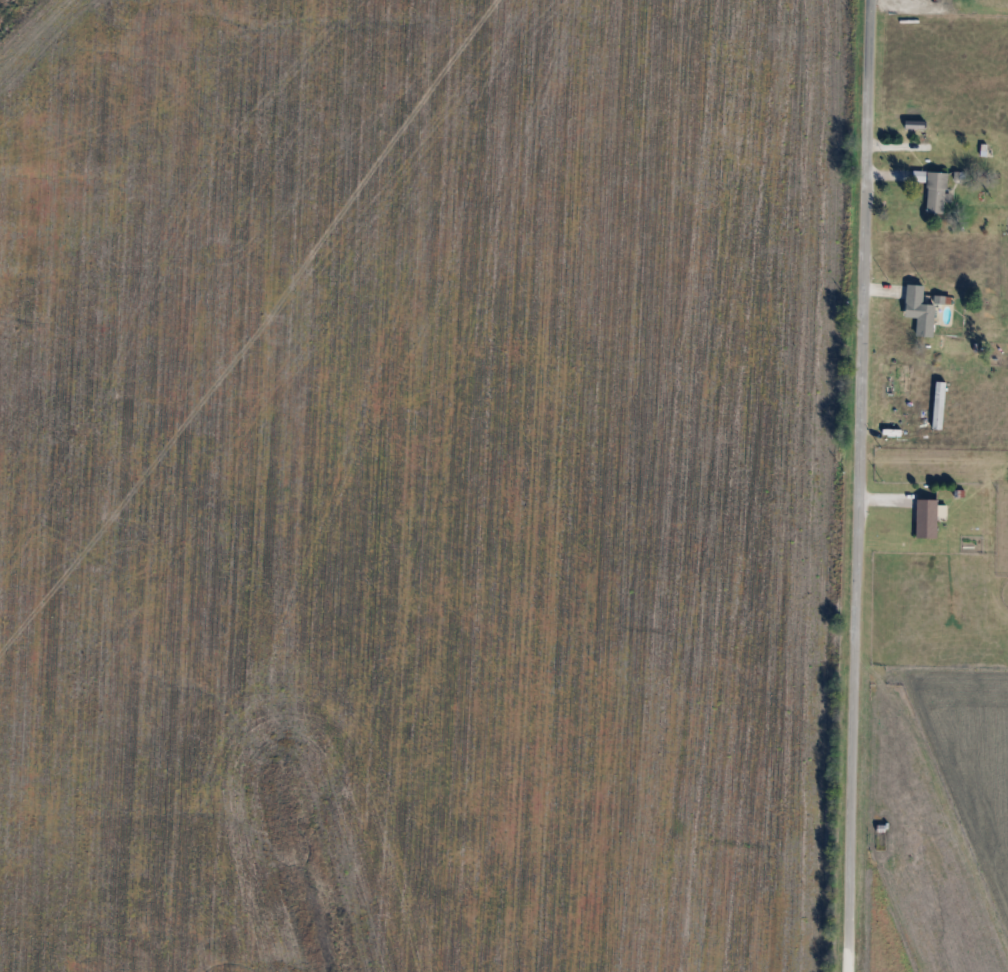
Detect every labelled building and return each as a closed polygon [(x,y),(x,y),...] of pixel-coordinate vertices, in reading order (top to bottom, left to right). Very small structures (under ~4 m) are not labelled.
[(924,213),(942,214),(943,196),(945,196),(946,173),(914,171),(913,181),(926,182),(924,213)] [(903,317),(915,317),(914,336),(932,337),(933,305),(921,304),(922,285),(905,284),(903,317)] [(936,537),(936,499),(914,499),(914,537),(936,537)]
